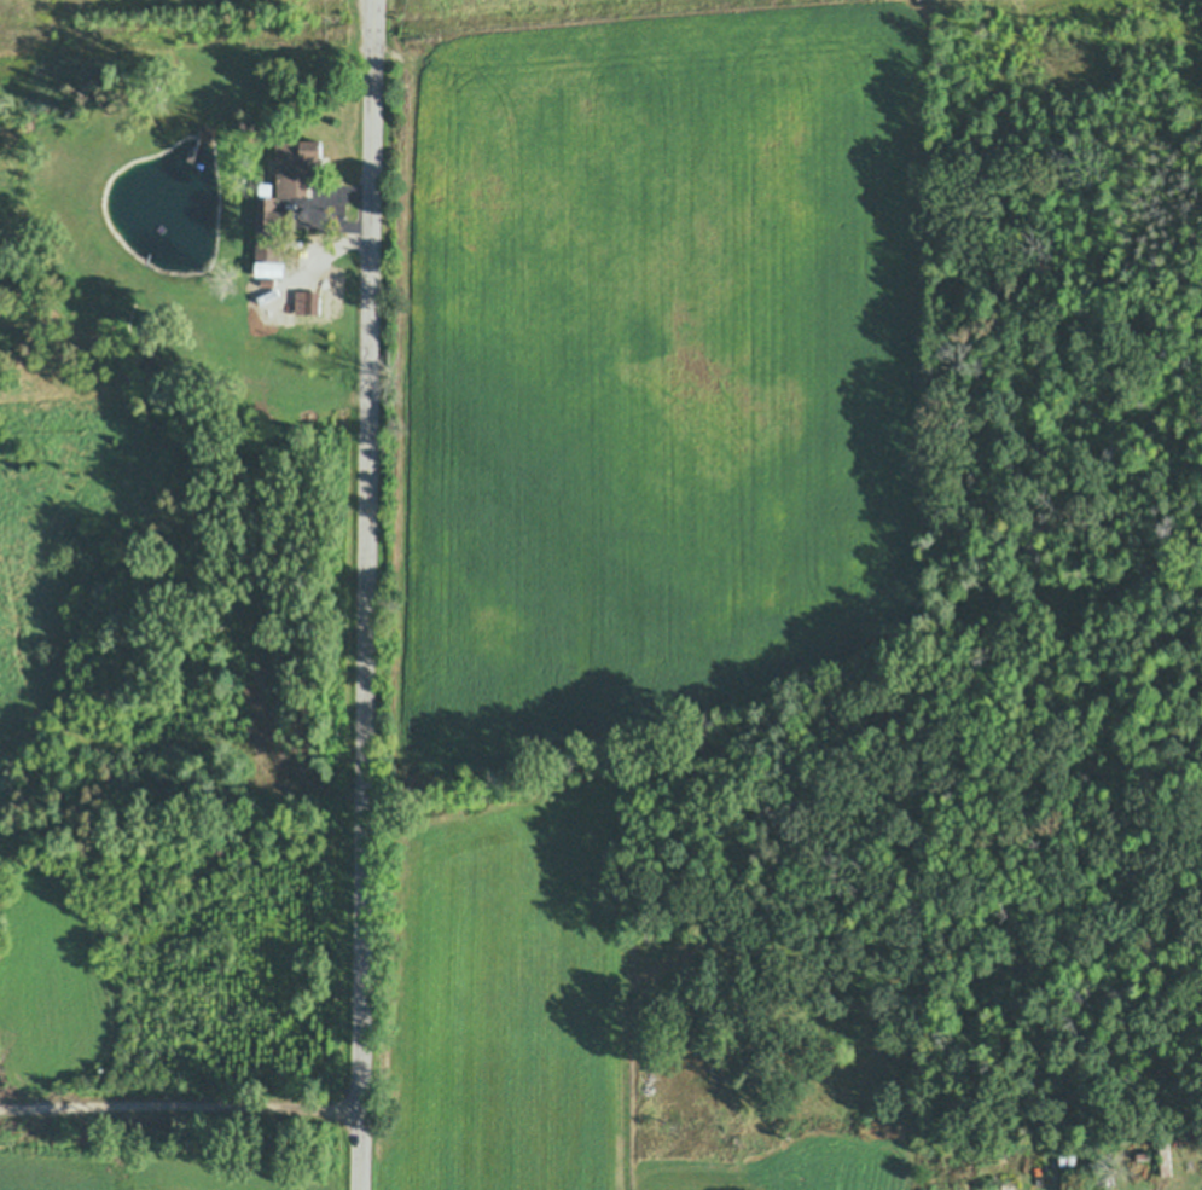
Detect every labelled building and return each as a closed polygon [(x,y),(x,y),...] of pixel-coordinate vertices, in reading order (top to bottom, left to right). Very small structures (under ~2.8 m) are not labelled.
[(202,139),(198,139),(202,122),(217,126),(214,141),(202,139)] [(202,139),(194,162),(187,161),(188,156),(191,156),(192,156),(198,139),(202,139)] [(278,197),(277,197),(277,192),(275,179),(274,144),(292,143),(317,141),(319,176),(304,176),(304,196),(296,197),(278,197)] [(277,192),(277,197),(278,197),(278,199),(274,199),(274,210),(281,210),(295,210),(295,226),(280,226),(280,257),(273,257),(259,257),(261,197),(272,197),(273,192),(277,192)] [(172,391),(162,390),(162,379),(172,379),(172,391)] [(216,395),(216,404),(198,404),(198,395),(216,395)] [(1157,1143),(1168,1142),(1172,1176),(1161,1177),(1157,1143)] [(1184,1170),(1190,1183),(1199,1179),(1193,1166),(1184,1170)]
